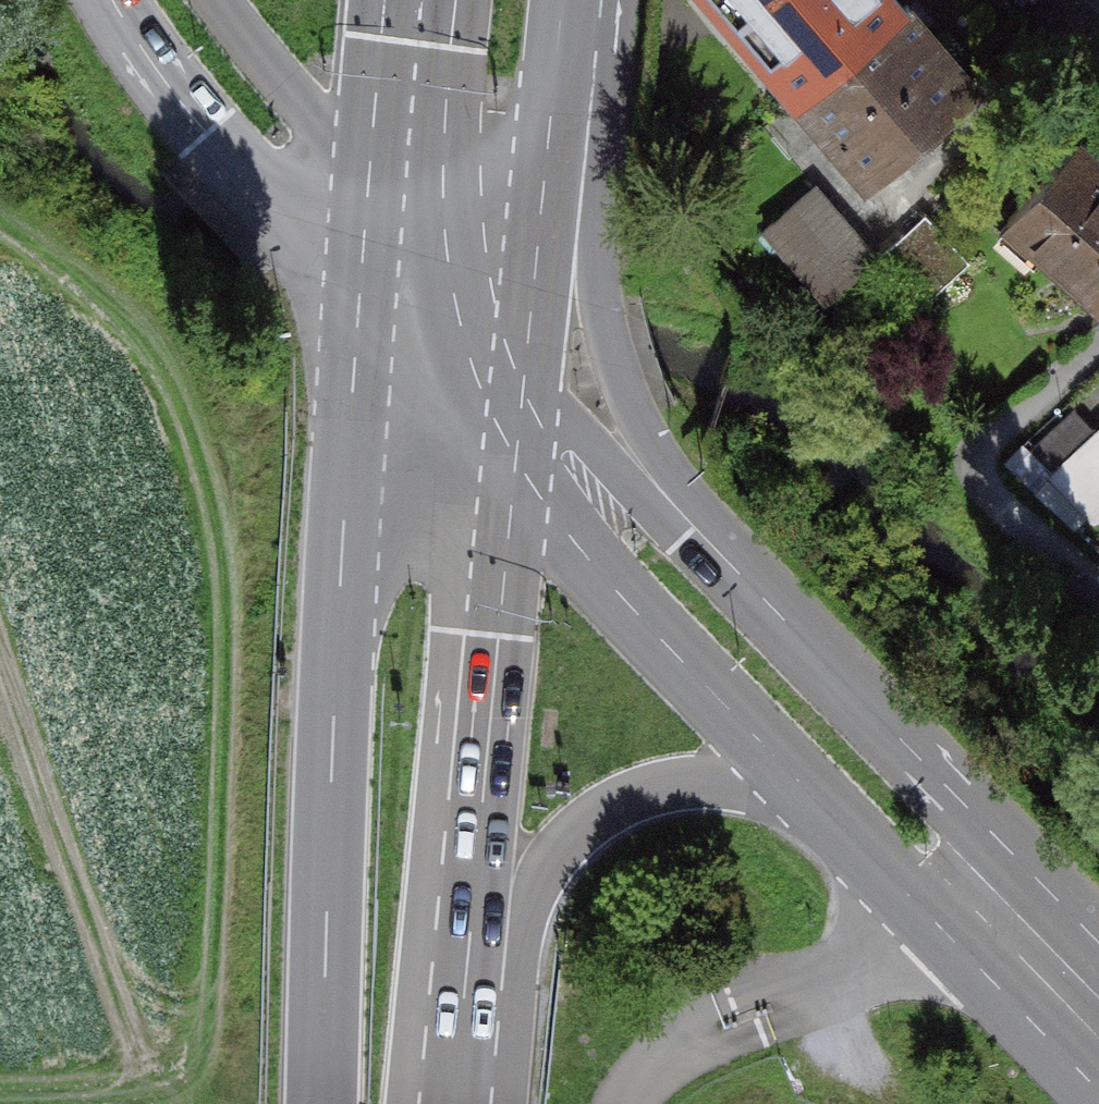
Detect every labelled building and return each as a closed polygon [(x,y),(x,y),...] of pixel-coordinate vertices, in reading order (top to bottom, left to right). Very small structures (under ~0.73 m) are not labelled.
[(808,90),(903,7),(897,0),(734,0),(742,9),(739,12),(808,90)] [(841,128),(877,168),(974,83),(906,5),(903,7),(808,90),(806,92),(839,130),(841,128)] [(1079,143),(1010,224),(1098,299),(1098,160),(1079,143)] [(827,301),(876,258),(814,186),(764,230),(827,301)] [(971,262),(926,213),(876,258),(922,307),(971,262)] [(1074,408),(1030,448),(1051,471),(1095,431),(1074,408)]
